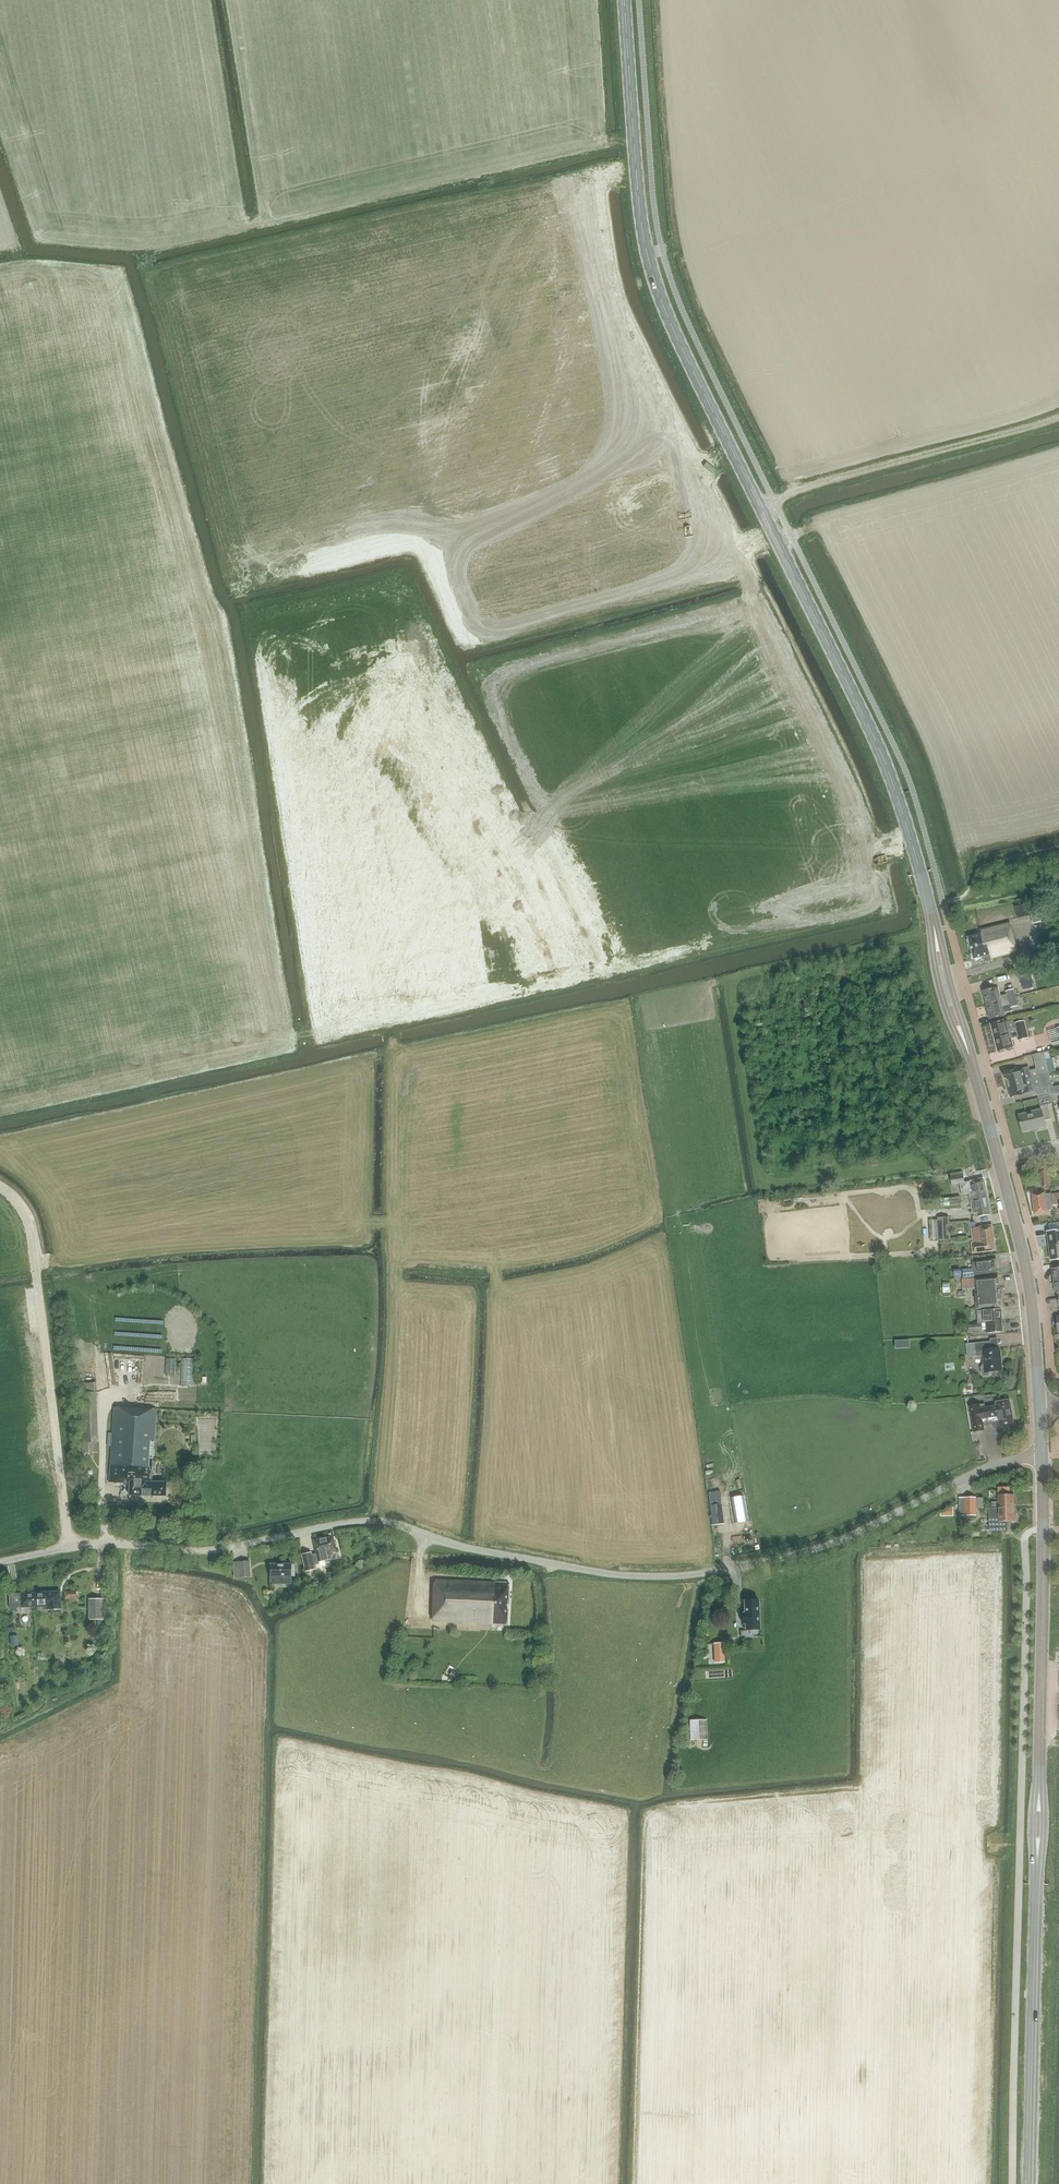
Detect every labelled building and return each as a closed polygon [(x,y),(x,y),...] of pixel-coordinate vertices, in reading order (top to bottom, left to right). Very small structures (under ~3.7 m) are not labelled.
[(1033,923),(1041,921),(1037,903),(1028,905),(1033,923)] [(1018,952),(1010,922),(980,930),(981,934),(968,938),(974,959),(984,957),(985,962),(992,960),(992,959),(1018,952)] [(1030,970),(1018,973),(1021,986),(1033,983),(1030,970)] [(1013,989),(1005,991),(1005,994),(1000,995),(998,987),(995,988),(983,991),(986,1005),(1015,997),(1013,989)] [(1005,1015),(1005,1013),(1012,1011),(1011,1008),(1018,1006),(1015,997),(986,1005),(990,1019),(1002,1016),(1005,1015)] [(1003,1020),(991,1023),(998,1051),(1010,1048),(1013,1047),(1011,1038),(1017,1037),(1018,1040),(1028,1037),(1024,1020),(1014,1023),(1013,1020),(1007,1022),(1006,1019),(1003,1020)] [(1035,1062),(1036,1069),(1030,1071),(1029,1067),(1027,1068),(1016,1070),(1015,1069),(1004,1071),(1006,1080),(1007,1080),(1008,1084),(1049,1074),(1046,1059),(1035,1062)] [(1008,1084),(1012,1097),(1035,1092),(1039,1098),(1050,1095),(1058,1093),(1058,1087),(1053,1088),(1049,1074),(1008,1084)] [(1052,1104),(1050,1095),(1039,1098),(1042,1109),(1019,1115),(1023,1132),(1046,1126),(1045,1121),(1052,1119),(1049,1104),(1052,1104)] [(1039,1171),(1041,1186),(1041,1187),(1051,1186),(1049,1170),(1039,1171)] [(960,1184),(962,1195),(969,1194),(986,1190),(984,1178),(971,1181),(972,1181),(965,1182),(964,1174),(951,1176),(952,1185),(960,1184)] [(969,1194),(970,1194),(973,1214),(978,1213),(979,1217),(991,1214),(986,1191),(986,1190),(969,1194)] [(1052,1209),(1051,1197),(1051,1193),(1046,1194),(1045,1192),(1032,1193),(1035,1214),(1048,1213),(1047,1209),(1052,1209)] [(950,1205),(961,1204),(960,1197),(950,1198),(950,1205)] [(939,1240),(951,1239),(949,1217),(938,1218),(939,1240)] [(973,1253),(995,1250),(994,1238),(992,1225),(972,1228),(974,1243),(972,1243),(973,1253)] [(1047,1231),(1049,1246),(1058,1245),(1058,1230),(1049,1231),(1047,1231)] [(1049,1246),(1051,1260),(1058,1259),(1058,1245),(1049,1246)] [(972,1269),(962,1271),(963,1278),(975,1277),(975,1275),(998,1272),(996,1258),(971,1261),(972,1269)] [(999,1277),(975,1279),(961,1280),(962,1290),(975,1289),(977,1309),(1001,1307),(999,1277)] [(1001,1309),(977,1311),(978,1323),(982,1323),(986,1323),(990,1322),(989,1321),(1002,1320),(1001,1309)] [(1003,1332),(1002,1320),(989,1321),(990,1322),(986,1323),(987,1333),(1003,1332)] [(982,1330),(982,1323),(978,1323),(968,1324),(969,1332),(982,1330)] [(984,1355),(985,1365),(982,1365),(980,1367),(982,1375),(984,1377),(989,1376),(990,1374),(990,1372),(1002,1371),(999,1349),(992,1349),(991,1342),(967,1344),(968,1357),(984,1355)] [(193,1385),(195,1359),(181,1358),(179,1385),(193,1385)] [(166,1359),(165,1376),(175,1376),(176,1359),(166,1359)] [(985,1404),(970,1406),(974,1432),(985,1430),(984,1426),(993,1424),(994,1426),(995,1428),(997,1429),(1001,1428),(1001,1427),(1014,1425),(1011,1406),(1010,1399),(996,1402),(997,1405),(985,1407),(985,1404)] [(152,1482),(152,1471),(156,1409),(114,1407),(109,1482),(109,1483),(129,1483),(129,1495),(142,1495),(142,1497),(150,1497),(150,1495),(166,1496),(166,1482),(152,1482)] [(93,1444),(82,1445),(82,1453),(93,1453),(93,1444)] [(1010,1494),(1010,1487),(999,1487),(999,1502),(992,1502),(992,1508),(1015,1508),(1014,1494),(1010,1494)] [(722,1504),(720,1504),(719,1495),(707,1497),(708,1506),(710,1505),(712,1525),(724,1524),(722,1504)] [(748,1521),(743,1496),(729,1498),(734,1523),(748,1521)] [(965,1497),(965,1516),(977,1516),(977,1509),(977,1508),(976,1497),(965,1497)] [(992,1508),(992,1509),(989,1509),(990,1531),(1008,1531),(1008,1521),(1015,1521),(1015,1508),(992,1508)] [(336,1551),(333,1536),(313,1540),(317,1554),(311,1555),(314,1565),(317,1564),(318,1562),(330,1559),(329,1552),(336,1551)] [(390,1543),(386,1544),(385,1538),(380,1539),(381,1548),(390,1546),(390,1543)] [(306,1571),(315,1569),(314,1565),(311,1555),(311,1552),(302,1554),(306,1571)] [(249,1561),(239,1561),(233,1561),(234,1577),(240,1577),(250,1577),(249,1561)] [(270,1565),(270,1577),(270,1584),(291,1583),(291,1579),(293,1579),(293,1576),(295,1576),(294,1564),(270,1565)] [(507,1624),(509,1583),(486,1582),(434,1579),(432,1621),(484,1623),(507,1624)] [(310,1592),(319,1590),(317,1581),(308,1584),(310,1592)] [(299,1587),(299,1591),(303,1593),(306,1592),(308,1589),(308,1585),(304,1583),(301,1584),(299,1587)] [(61,1609),(60,1591),(8,1593),(8,1609),(44,1607),(44,1609),(47,1609),(47,1610),(61,1609)] [(76,1603),(76,1591),(64,1591),(65,1599),(69,1599),(69,1603),(76,1603)] [(88,1620),(97,1620),(97,1627),(103,1627),(103,1599),(88,1599),(88,1620)] [(760,1630),(758,1599),(744,1600),(745,1613),(742,1613),(743,1623),(743,1627),(746,1627),(746,1630),(760,1630)] [(714,1663),(725,1662),(724,1642),(713,1643),(714,1663)] [(455,1679),(457,1674),(452,1671),(449,1675),(455,1679)] [(707,1746),(706,1719),(689,1720),(689,1724),(684,1724),(685,1734),(690,1733),(690,1747),(707,1746)]
